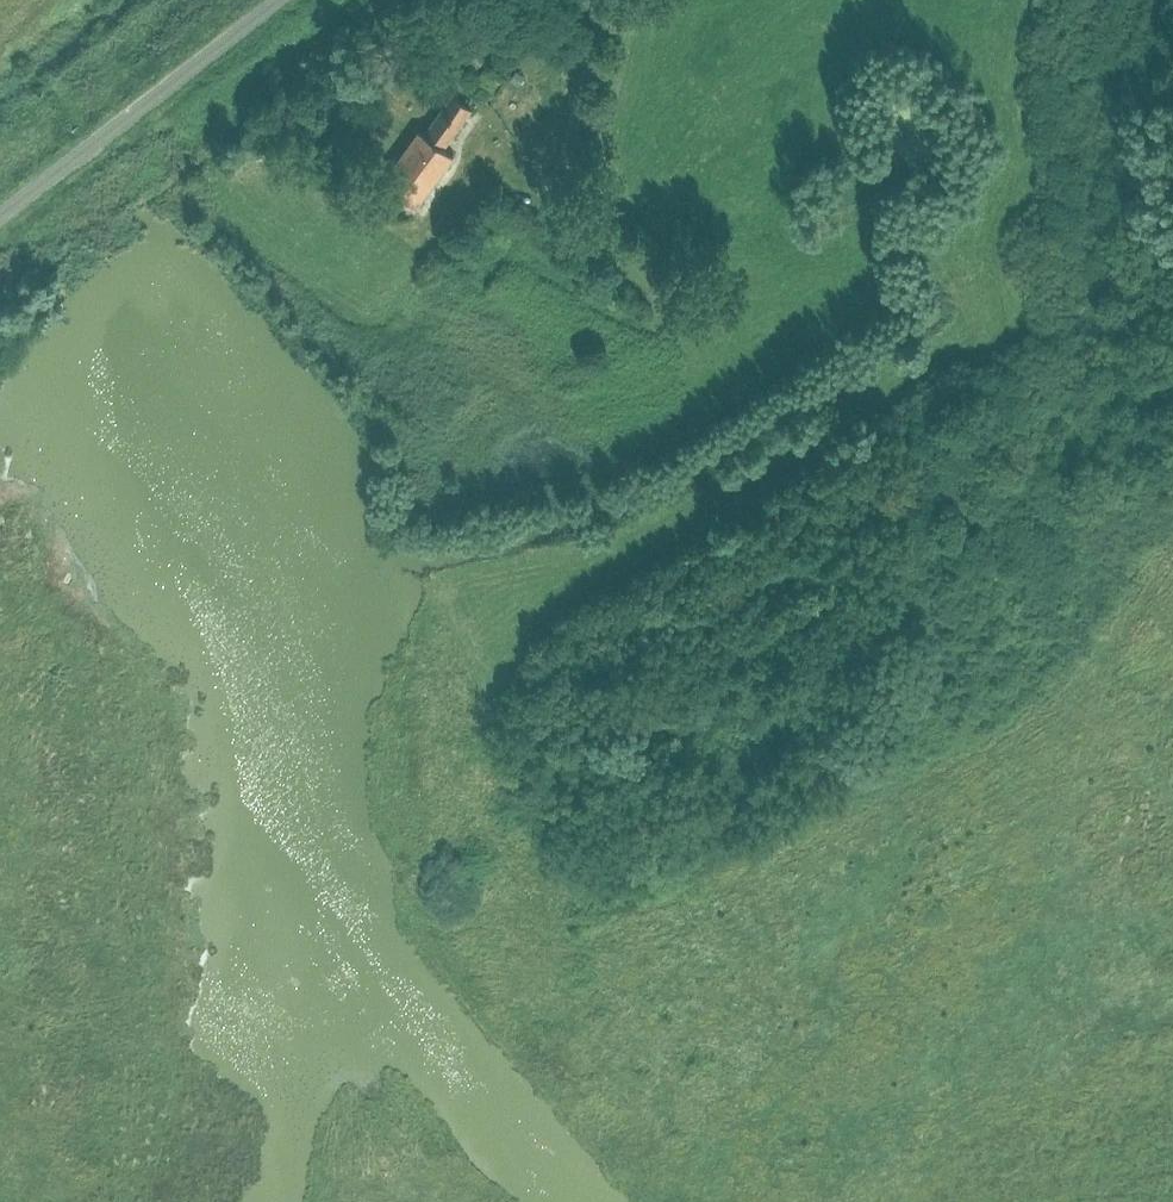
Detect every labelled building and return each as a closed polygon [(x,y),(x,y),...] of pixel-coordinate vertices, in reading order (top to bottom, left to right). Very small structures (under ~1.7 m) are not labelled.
[(515,70),(510,79),(519,83),(523,75),(515,70)] [(424,134),(419,130),(380,185),(413,209),(453,155),(443,147),(471,108),(452,94),(424,134)] [(321,98),(310,105),(318,117),(329,111),(321,98)]
